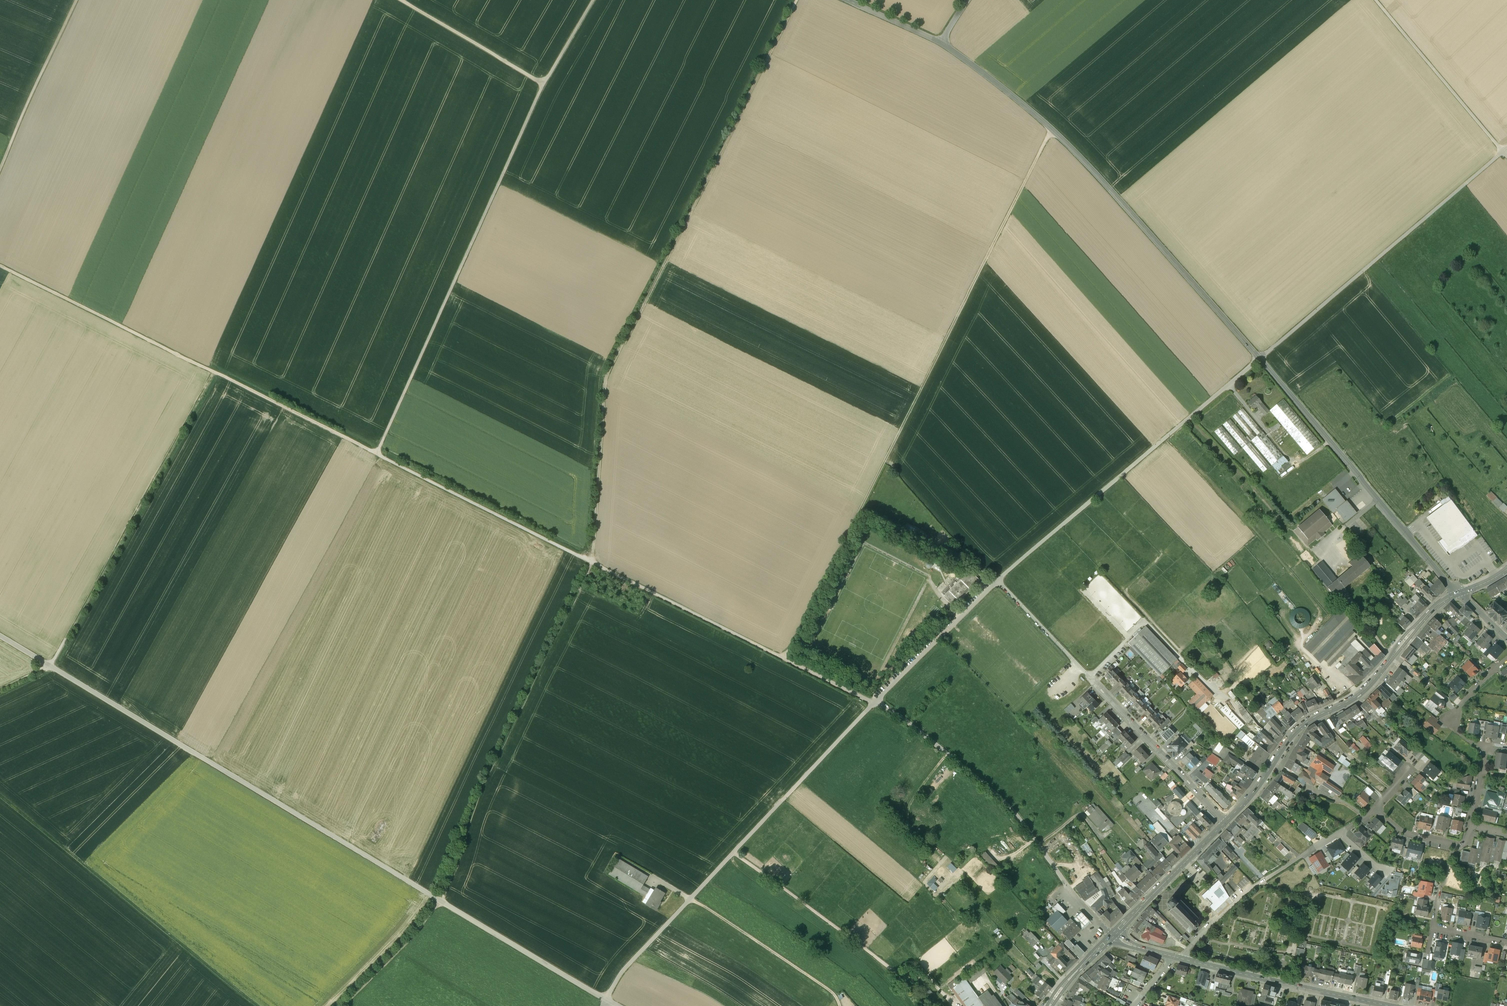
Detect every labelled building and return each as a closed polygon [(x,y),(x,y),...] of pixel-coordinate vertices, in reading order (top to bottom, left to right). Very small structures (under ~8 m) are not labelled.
[(1256,396),(1248,403),(1253,409),(1257,406),(1261,403),(1261,402),(1256,396)] [(1291,411),(1282,399),(1269,409),(1278,420),(1291,411)] [(1269,411),(1261,403),(1257,406),(1264,415),(1269,411)] [(1276,420),(1268,427),(1273,432),(1281,426),(1276,420)] [(1221,426),(1215,431),(1218,435),(1224,429),(1221,426)] [(1234,444),(1230,444),(1231,448),(1232,453),(1241,451),(1240,445),(1234,446),(1234,444)] [(1289,460),(1284,455),(1273,465),(1278,471),(1289,460)] [(1268,466),(1258,456),(1253,461),(1264,471),(1268,466)] [(1335,489),(1323,499),(1334,512),(1337,509),(1346,501),(1335,489)] [(1496,497),(1490,490),(1486,495),(1492,501),(1496,497)] [(1502,503),(1496,497),(1492,501),(1498,507),(1502,503)] [(1451,499),(1428,517),(1443,538),(1439,541),(1449,555),(1464,544),(1477,535),(1455,505),(1451,499)] [(1357,512),(1347,501),(1346,501),(1337,509),(1346,521),(1357,512)] [(1498,507),(1503,511),(1506,506),(1503,502),(1502,503),(1498,507)] [(1320,509),(1298,527),(1308,539),(1330,521),(1320,509)] [(919,529),(921,523),(911,519),(909,524),(905,522),(904,525),(902,524),(899,528),(909,533),(910,529),(912,530),(913,527),(919,529)] [(1330,521),(1308,539),(1298,527),(1295,530),(1308,545),(1316,538),(1318,540),(1325,534),(1324,532),(1333,524),(1330,521)] [(1337,545),(1343,550),(1349,545),(1342,539),(1337,545)] [(1329,587),(1328,587),(1339,601),(1349,593),(1344,587),(1370,565),(1363,557),(1358,561),(1356,558),(1350,563),(1353,567),(1338,579),(1329,587)] [(1338,579),(1322,561),(1313,568),(1329,587),(1338,579)] [(1424,570),(1418,577),(1420,578),(1421,579),(1424,575),(1427,572),(1424,570)] [(971,572),(946,597),(955,606),(980,581),(971,572)] [(1411,577),(1415,582),(1420,578),(1418,577),(1415,573),(1411,577)] [(1495,583),(1500,592),(1506,587),(1506,588),(1506,580),(1505,577),(1495,583)] [(1420,578),(1415,582),(1420,587),(1422,589),(1426,585),(1421,579),(1420,578)] [(1439,579),(1434,584),(1442,591),(1445,587),(1439,579)] [(1500,592),(1495,583),(1485,589),(1490,597),(1500,592)] [(1442,591),(1434,584),(1430,589),(1431,590),(1437,596),(1442,591)] [(1430,589),(1426,585),(1422,589),(1421,590),(1432,601),(1437,596),(1431,590),(1430,589)] [(1426,603),(1419,596),(1416,594),(1412,597),(1416,602),(1417,603),(1416,605),(1409,611),(1416,618),(1421,613),(1428,606),(1427,605),(1428,604),(1427,602),(1426,603)] [(1406,602),(1400,596),(1395,601),(1401,607),(1406,602)] [(1456,608),(1450,602),(1443,608),(1446,611),(1447,610),(1448,612),(1450,610),(1452,612),(1456,608)] [(1494,602),(1485,611),(1489,615),(1489,616),(1495,621),(1496,620),(1500,624),(1506,616),(1506,613),(1494,602)] [(1464,605),(1459,610),(1463,615),(1465,616),(1466,617),(1469,615),(1472,611),(1465,604),(1464,605)] [(1311,617),(1311,614),(1310,611),(1307,608),(1305,607),(1301,606),(1298,606),(1295,608),(1293,610),(1291,612),(1290,616),(1291,619),(1292,622),(1294,624),(1297,626),(1299,627),(1303,627),(1305,626),(1308,625),(1309,623),(1311,620),(1311,617)] [(1341,608),(1304,646),(1320,662),(1324,659),(1352,629),(1356,625),(1342,608),(1341,608)] [(1459,610),(1456,608),(1452,612),(1460,618),(1463,615),(1459,610)] [(949,611),(944,617),(948,620),(953,615),(949,611)] [(1445,623),(1449,628),(1450,630),(1453,632),(1456,635),(1459,631),(1452,624),(1455,621),(1450,616),(1447,618),(1444,621),(1445,623)] [(1466,617),(1465,616),(1461,620),(1460,621),(1465,626),(1465,625),(1470,621),(1466,617)] [(1412,623),(1406,617),(1402,621),(1399,618),(1398,619),(1396,621),(1405,629),(1412,623)] [(1441,623),(1435,617),(1428,624),(1432,628),(1435,631),(1437,629),(1441,625),(1441,623)] [(1471,620),(1470,621),(1465,625),(1469,628),(1470,627),(1473,623),(1473,624),(1474,623),(1471,620)] [(1473,624),(1473,623),(1470,627),(1469,628),(1465,633),(1471,638),(1474,635),(1479,629),(1473,624)] [(1428,624),(1420,633),(1425,637),(1429,632),(1432,628),(1428,624)] [(1178,660),(1146,626),(1128,642),(1128,643),(1160,676),(1178,660)] [(1435,631),(1432,628),(1429,632),(1436,638),(1439,634),(1435,631)] [(1352,629),(1324,659),(1331,665),(1343,653),(1346,649),(1352,644),(1357,638),(1352,634),(1355,632),(1352,629)] [(1446,629),(1443,632),(1442,631),(1441,632),(1439,634),(1446,639),(1451,634),(1447,630),(1446,629)] [(1492,638),(1486,633),(1477,643),(1483,648),(1484,647),(1488,643),(1492,638)] [(1446,639),(1439,634),(1436,638),(1429,646),(1430,647),(1436,653),(1447,640),(1446,639)] [(1422,640),(1418,636),(1413,642),(1419,647),(1422,643),(1424,641),(1422,640)] [(1419,647),(1413,642),(1410,645),(1416,650),(1419,647)] [(1352,644),(1346,649),(1350,654),(1354,657),(1360,652),(1352,644)] [(1492,648),(1489,652),(1493,655),(1496,658),(1503,650),(1499,646),(1499,647),(1496,644),(1492,648)] [(1410,645),(1401,656),(1408,661),(1416,650),(1410,645)] [(1131,646),(1129,648),(1136,656),(1138,653),(1131,646)] [(1486,649),(1483,653),(1486,656),(1489,652),(1492,648),(1489,646),(1486,649)] [(1385,656),(1379,648),(1375,652),(1378,655),(1371,663),(1375,667),(1386,656),(1386,655),(1385,656)] [(1370,655),(1365,649),(1361,653),(1363,655),(1364,655),(1367,658),(1370,655)] [(1360,652),(1354,657),(1358,661),(1360,659),(1360,658),(1363,655),(1360,652)] [(1347,657),(1341,663),(1342,664),(1339,668),(1341,671),(1345,667),(1354,657),(1350,654),(1347,657)] [(1367,658),(1364,655),(1363,655),(1360,658),(1360,659),(1368,667),(1363,672),(1362,671),(1360,669),(1356,673),(1362,680),(1364,678),(1375,667),(1371,663),(1367,658)] [(1354,657),(1345,667),(1341,671),(1346,676),(1356,665),(1355,664),(1358,661),(1354,657)] [(1478,664),(1471,659),(1469,661),(1475,667),(1478,664)] [(1414,668),(1405,660),(1402,663),(1412,671),(1414,668)] [(1475,667),(1469,661),(1462,667),(1471,676),(1473,674),(1473,675),(1475,675),(1476,674),(1476,672),(1475,672),(1477,670),(1475,667)] [(1186,669),(1182,664),(1178,667),(1183,672),(1186,669)] [(1356,665),(1346,676),(1354,683),(1355,685),(1362,680),(1356,673),(1360,669),(1356,665)] [(1111,666),(1106,671),(1108,673),(1105,676),(1110,681),(1117,675),(1114,672),(1115,671),(1113,669),(1111,666)] [(1407,673),(1399,667),(1391,677),(1399,683),(1402,680),(1404,682),(1405,680),(1406,680),(1403,678),(1407,673)] [(1188,680),(1180,672),(1171,681),(1174,684),(1176,682),(1181,686),(1188,680)] [(1413,678),(1407,673),(1403,678),(1406,680),(1405,680),(1409,683),(1413,678)] [(1117,675),(1110,681),(1115,686),(1117,683),(1119,686),(1125,681),(1120,676),(1119,677),(1117,675)] [(1320,683),(1314,675),(1308,680),(1311,684),(1313,682),(1315,685),(1316,685),(1320,683)] [(1465,684),(1457,676),(1449,685),(1450,686),(1450,688),(1451,689),(1453,689),(1457,692),(1465,684)] [(1150,677),(1145,683),(1148,686),(1153,680),(1150,677)] [(1205,687),(1196,677),(1189,685),(1198,694),(1205,687)] [(1399,683),(1391,677),(1387,683),(1394,690),(1399,683)] [(1400,688),(1404,682),(1402,680),(1399,683),(1394,690),(1400,694),(1401,695),(1402,693),(1401,693),(1403,690),(1400,688)] [(1125,681),(1119,686),(1122,688),(1119,690),(1123,696),(1130,689),(1128,686),(1129,685),(1125,681)] [(1391,695),(1382,686),(1378,690),(1381,693),(1387,699),(1388,698),(1391,695)] [(1205,687),(1198,694),(1189,702),(1197,710),(1205,702),(1213,695),(1205,687)] [(1303,688),(1297,693),(1301,697),(1307,693),(1303,688)] [(1130,689),(1123,696),(1128,701),(1131,698),(1133,700),(1138,695),(1134,691),(1133,692),(1130,689)] [(1446,695),(1439,689),(1435,694),(1442,700),(1446,695)] [(1227,692),(1233,699),(1236,696),(1230,690),(1227,692)] [(1318,690),(1314,693),(1318,699),(1322,696),(1319,692),(1318,690)] [(1375,692),(1367,701),(1373,707),(1374,709),(1376,710),(1380,706),(1380,705),(1374,699),(1378,695),(1375,692)] [(1457,697),(1453,692),(1448,697),(1453,702),(1457,697)] [(1087,693),(1078,702),(1085,709),(1087,707),(1094,700),(1087,693)] [(1391,695),(1388,698),(1392,702),(1396,699),(1397,697),(1394,693),(1391,695)] [(1442,700),(1435,694),(1430,701),(1430,702),(1427,706),(1433,711),(1435,709),(1439,712),(1442,708),(1444,708),(1444,705),(1445,704),(1445,703),(1444,701),(1443,700),(1443,701),(1442,700)] [(1138,695),(1133,700),(1135,702),(1132,705),(1137,710),(1144,704),(1142,701),(1143,700),(1141,698),(1138,695)] [(1300,703),(1294,696),(1291,699),(1294,702),(1297,705),(1300,703)] [(1332,696),(1328,698),(1327,697),(1325,698),(1326,700),(1324,701),(1325,702),(1321,704),(1323,706),(1334,701),(1332,696)] [(1282,704),(1275,697),(1269,702),(1277,713),(1281,711),(1284,708),(1282,704)] [(1286,699),(1287,700),(1282,704),(1284,708),(1292,701),(1289,698),(1288,699),(1287,699),(1286,699)] [(1387,699),(1380,705),(1380,706),(1384,709),(1392,702),(1388,698),(1387,699)] [(1318,704),(1315,699),(1311,700),(1315,710),(1322,707),(1323,706),(1321,704),(1321,703),(1318,704)] [(1094,700),(1087,707),(1092,712),(1099,705),(1094,700)] [(1252,718),(1238,700),(1235,702),(1240,707),(1239,708),(1242,712),(1241,713),(1248,722),(1252,718)] [(1315,710),(1311,700),(1305,703),(1309,712),(1315,710)] [(1373,707),(1367,701),(1361,706),(1364,708),(1367,712),(1373,707)] [(1209,705),(1205,702),(1197,710),(1200,713),(1209,705)] [(1277,713),(1269,702),(1264,705),(1262,707),(1268,713),(1271,717),(1277,713)] [(1306,708),(1302,702),(1299,704),(1301,706),(1299,707),(1301,709),(1304,716),(1308,713),(1306,710),(1306,708)] [(1071,703),(1064,709),(1068,713),(1075,707),(1071,703)] [(1262,707),(1259,703),(1254,707),(1264,718),(1266,716),(1268,713),(1262,707)] [(1144,704),(1137,710),(1142,715),(1145,712),(1147,715),(1152,710),(1148,705),(1147,706),(1144,704)] [(1245,724),(1232,712),(1227,704),(1224,706),(1221,709),(1227,716),(1238,727),(1240,729),(1245,724)] [(1356,704),(1353,707),(1357,714),(1361,712),(1356,704)] [(1380,706),(1376,710),(1381,715),(1385,711),(1385,710),(1384,709),(1380,706)] [(1299,707),(1291,714),(1296,721),(1304,715),(1304,716),(1301,709),(1299,707)] [(1350,708),(1344,712),(1349,719),(1351,717),(1354,716),(1350,708)] [(1374,709),(1369,714),(1372,717),(1375,720),(1379,716),(1381,715),(1376,710),(1374,709)] [(1152,710),(1147,715),(1149,717),(1146,719),(1151,725),(1158,718),(1155,715),(1156,714),(1152,710)] [(1343,710),(1338,713),(1344,722),(1349,719),(1344,712),(1343,710)] [(1284,714),(1284,715),(1286,717),(1282,721),(1283,722),(1282,723),(1284,726),(1282,728),(1285,732),(1296,721),(1291,714),(1288,711),(1287,711),(1284,714)] [(1107,713),(1097,722),(1100,726),(1104,722),(1106,725),(1112,719),(1113,719),(1107,713)] [(1344,722),(1338,713),(1336,714),(1341,723),(1344,722)] [(1341,723),(1336,714),(1330,718),(1334,726),(1336,725),(1339,729),(1343,727),(1341,723)] [(1166,719),(1163,721),(1164,722),(1163,723),(1159,727),(1162,730),(1164,728),(1168,725),(1171,721),(1168,717),(1166,719)] [(1158,718),(1151,725),(1156,730),(1159,727),(1163,723),(1164,722),(1163,721),(1162,719),(1160,720),(1158,718)] [(1258,725),(1253,718),(1246,725),(1252,731),(1257,735),(1259,733),(1262,729),(1263,728),(1258,725)] [(1270,720),(1268,722),(1273,727),(1279,733),(1280,733),(1283,736),(1285,732),(1282,728),(1272,718),(1270,720)] [(1430,718),(1427,722),(1428,723),(1426,726),(1435,733),(1440,726),(1436,723),(1430,718)] [(1118,725),(1112,719),(1106,725),(1109,728),(1105,732),(1111,737),(1119,730),(1117,727),(1117,728),(1116,727),(1118,725)] [(1358,723),(1356,725),(1360,728),(1366,724),(1363,720),(1358,723)] [(1331,734),(1322,722),(1316,725),(1315,723),(1315,724),(1318,728),(1319,727),(1326,736),(1326,738),(1331,734)] [(1477,725),(1470,723),(1469,732),(1478,734),(1479,729),(1479,725),(1477,725)] [(1312,725),(1307,729),(1304,734),(1307,736),(1311,738),(1310,738),(1313,740),(1316,735),(1313,733),(1313,731),(1318,728),(1315,724),(1312,725)] [(1252,731),(1246,725),(1241,730),(1245,733),(1253,740),(1256,736),(1257,735),(1252,731)] [(1279,733),(1273,727),(1269,730),(1274,735),(1273,736),(1275,738),(1274,740),(1278,743),(1283,736),(1280,733),(1279,733)] [(1162,730),(1159,732),(1162,734),(1161,735),(1167,741),(1175,734),(1174,733),(1175,732),(1173,729),(1171,730),(1169,728),(1166,730),(1165,730),(1163,731),(1162,730)] [(1274,740),(1262,729),(1259,733),(1268,740),(1267,741),(1271,745),(1267,751),(1269,754),(1270,754),(1278,743),(1274,740)] [(1124,731),(1122,733),(1119,730),(1111,737),(1114,741),(1118,737),(1123,743),(1129,736),(1124,731)] [(1253,740),(1245,733),(1241,738),(1251,747),(1255,742),(1253,740)] [(1307,736),(1304,734),(1295,747),(1299,750),(1302,746),(1304,748),(1305,746),(1306,745),(1305,744),(1307,741),(1308,742),(1310,738),(1311,738),(1307,736)] [(1180,737),(1179,738),(1187,746),(1189,743),(1182,735),(1180,737)] [(1322,739),(1316,735),(1313,740),(1316,742),(1322,747),(1330,742),(1326,738),(1326,736),(1322,739)] [(1363,735),(1358,739),(1361,743),(1366,738),(1363,735)] [(1134,742),(1129,736),(1123,743),(1128,748),(1134,742)] [(1256,736),(1253,740),(1255,742),(1258,744),(1261,741),(1256,736)] [(1369,737),(1363,742),(1366,746),(1372,741),(1369,737)] [(1171,746),(1179,754),(1185,747),(1187,746),(1179,738),(1176,741),(1171,746)] [(1108,739),(1099,748),(1103,753),(1112,744),(1108,739)] [(1330,742),(1322,747),(1325,749),(1336,741),(1334,739),(1330,742)] [(1412,749),(1402,740),(1396,746),(1395,748),(1402,754),(1403,752),(1406,755),(1412,749)] [(1187,746),(1185,747),(1187,750),(1190,747),(1194,744),(1191,741),(1189,743),(1187,746)] [(1219,742),(1214,749),(1219,753),(1224,745),(1219,742)] [(1267,751),(1260,746),(1256,752),(1255,752),(1253,754),(1254,755),(1250,760),(1260,767),(1269,754),(1267,751)] [(1295,747),(1289,758),(1289,759),(1289,758),(1294,761),(1295,760),(1296,758),(1307,764),(1309,760),(1306,758),(1308,755),(1302,751),(1304,748),(1302,746),(1299,750),(1295,747)] [(1140,747),(1133,753),(1138,758),(1144,752),(1140,747)] [(1420,752),(1415,757),(1420,760),(1425,754),(1421,751),(1420,752)] [(1125,752),(1118,758),(1121,761),(1124,758),(1128,754),(1125,752)] [(1144,752),(1138,758),(1143,763),(1149,757),(1144,752)] [(1393,755),(1389,752),(1382,761),(1381,761),(1385,764),(1393,771),(1401,761),(1393,755)] [(1186,755),(1181,760),(1186,765),(1195,757),(1192,754),(1191,755),(1189,753),(1186,755)] [(1244,763),(1229,753),(1224,761),(1229,764),(1231,760),(1237,764),(1235,768),(1236,769),(1239,771),(1244,763)] [(1502,754),(1497,753),(1496,760),(1493,762),(1495,764),(1494,768),(1505,770),(1506,755),(1506,754),(1502,754)] [(1220,759),(1212,754),(1207,758),(1216,765),(1220,759)] [(1318,754),(1313,761),(1324,768),(1330,773),(1335,766),(1318,754)] [(1195,757),(1186,765),(1191,770),(1199,762),(1195,757)] [(1295,763),(1293,762),(1294,761),(1289,758),(1289,759),(1289,758),(1289,759),(1284,767),(1289,769),(1288,770),(1292,772),(1293,771),(1294,772),(1298,766),(1299,765),(1295,763)] [(1351,763),(1345,758),(1342,762),(1348,767),(1351,763)] [(1134,762),(1132,759),(1124,765),(1127,768),(1134,762)] [(1314,768),(1311,772),(1312,772),(1309,776),(1316,780),(1321,784),(1324,786),(1327,781),(1330,777),(1321,772),(1324,768),(1313,761),(1311,765),(1314,768)] [(1160,772),(1152,763),(1143,771),(1152,780),(1160,772)] [(1256,772),(1244,763),(1239,771),(1251,780),(1256,772)] [(1440,772),(1430,763),(1427,767),(1437,776),(1440,772)] [(1437,776),(1427,767),(1423,770),(1433,779),(1437,776)] [(1214,774),(1207,769),(1203,774),(1204,775),(1210,779),(1214,774)] [(1239,771),(1236,769),(1233,773),(1238,776),(1239,775),(1244,778),(1239,784),(1247,789),(1253,780),(1251,780),(1239,771)] [(1308,770),(1307,769),(1305,772),(1307,774),(1305,777),(1304,780),(1307,781),(1313,785),(1316,780),(1309,776),(1312,772),(1311,772),(1308,770)] [(1203,774),(1200,771),(1196,775),(1200,779),(1205,783),(1209,778),(1204,775),(1203,774)] [(1282,771),(1277,777),(1275,781),(1279,784),(1281,780),(1282,781),(1283,778),(1284,779),(1288,781),(1293,784),(1296,779),(1282,771)] [(1429,779),(1422,773),(1420,776),(1425,780),(1427,782),(1429,779)] [(1420,776),(1419,775),(1412,783),(1418,788),(1422,783),(1425,780),(1420,776)] [(1292,785),(1289,790),(1294,794),(1294,793),(1298,787),(1301,783),(1297,780),(1296,779),(1293,784),(1292,785)] [(1462,781),(1458,780),(1457,787),(1469,789),(1470,782),(1462,781)] [(1287,789),(1284,787),(1279,784),(1275,781),(1267,789),(1273,794),(1276,791),(1278,793),(1280,791),(1285,795),(1290,798),(1291,798),(1292,796),(1295,798),(1296,795),(1294,794),(1289,790),(1287,789)] [(1335,786),(1327,781),(1324,786),(1332,791),(1335,786)] [(1216,789),(1210,783),(1205,788),(1222,806),(1223,805),(1226,808),(1232,803),(1229,800),(1227,801),(1224,798),(1225,798),(1222,795),(1223,794),(1220,791),(1219,792),(1216,789)] [(1239,784),(1238,783),(1235,787),(1238,790),(1237,791),(1242,794),(1247,789),(1239,784)] [(1185,795),(1175,784),(1171,788),(1175,793),(1177,795),(1181,799),(1185,795)] [(1324,786),(1321,784),(1319,787),(1334,797),(1336,794),(1324,786)] [(1343,791),(1335,786),(1332,791),(1336,794),(1340,796),(1343,791)] [(1374,792),(1368,786),(1364,790),(1370,796),(1374,792)] [(1298,787),(1294,793),(1297,796),(1302,789),(1298,787)] [(1419,793),(1413,788),(1409,793),(1412,796),(1414,798),(1419,793)] [(1267,789),(1260,796),(1266,801),(1267,803),(1271,798),(1274,795),(1273,794),(1267,789)] [(1242,794),(1237,791),(1236,792),(1234,790),(1232,792),(1231,794),(1238,800),(1242,794)] [(1370,796),(1364,790),(1360,795),(1359,795),(1359,796),(1356,800),(1364,807),(1368,802),(1368,798),(1370,796)] [(1409,793),(1406,790),(1403,794),(1402,793),(1400,796),(1398,799),(1404,805),(1412,796),(1409,793)] [(1505,793),(1497,791),(1496,794),(1500,795),(1499,798),(1504,799),(1505,793)] [(1496,794),(1487,792),(1484,803),(1490,805),(1497,807),(1499,798),(1500,795),(1496,794)] [(1290,799),(1285,795),(1281,801),(1280,802),(1283,804),(1287,807),(1288,808),(1292,801),(1290,799)] [(1459,796),(1454,795),(1452,804),(1457,805),(1462,806),(1465,797),(1459,796)] [(1077,803),(1085,812),(1092,806),(1083,796),(1077,803)] [(1504,799),(1499,798),(1497,807),(1490,805),(1489,808),(1493,809),(1502,811),(1501,810),(1504,799)] [(1201,812),(1190,800),(1186,805),(1187,806),(1196,816),(1197,816),(1201,812)] [(1176,801),(1174,801),(1171,802),(1169,804),(1168,807),(1168,810),(1168,811),(1169,812),(1171,814),(1173,815),(1176,815),(1179,814),(1181,813),(1181,814),(1182,815),(1183,815),(1185,814),(1186,813),(1186,812),(1186,811),(1185,810),(1184,810),(1184,809),(1183,809),(1182,810),(1182,807),(1181,805),(1179,803),(1176,801)] [(1095,810),(1092,806),(1085,812),(1101,831),(1104,828),(1107,831),(1108,829),(1109,830),(1111,828),(1108,825),(1095,810)] [(1111,822),(1097,807),(1095,810),(1108,825),(1111,822)] [(1158,807),(1155,810),(1164,820),(1167,818),(1164,815),(1163,813),(1160,810),(1158,807)] [(1253,813),(1248,808),(1242,814),(1247,818),(1254,824),(1257,827),(1259,824),(1261,825),(1264,822),(1260,819),(1259,820),(1255,817),(1253,814),(1254,813),(1253,812),(1253,813)] [(1492,812),(1484,810),(1481,819),(1494,822),(1495,819),(1495,817),(1496,813),(1492,812)] [(1169,812),(1168,811),(1164,815),(1167,818),(1169,820),(1173,815),(1171,814),(1169,812)] [(1242,814),(1236,819),(1235,821),(1239,824),(1243,821),(1244,822),(1244,821),(1247,818),(1242,814)] [(1209,819),(1204,815),(1200,819),(1210,829),(1214,824),(1209,819)] [(1427,817),(1421,816),(1419,822),(1418,827),(1424,829),(1427,817)] [(1448,818),(1439,816),(1436,829),(1445,831),(1447,825),(1448,818)] [(1427,817),(1424,829),(1430,830),(1431,825),(1432,819),(1427,817)] [(1374,829),(1377,831),(1380,834),(1386,827),(1383,824),(1376,818),(1370,825),(1374,829)] [(1463,822),(1454,820),(1452,829),(1461,832),(1463,822)] [(1173,840),(1165,831),(1166,831),(1157,821),(1153,825),(1160,833),(1168,842),(1169,844),(1173,840)] [(1239,824),(1235,821),(1227,830),(1233,835),(1233,836),(1235,834),(1240,828),(1239,828),(1241,826),(1239,824)] [(1202,832),(1193,823),(1189,827),(1190,827),(1198,836),(1202,832)] [(1317,834),(1303,823),(1300,825),(1299,828),(1307,835),(1311,839),(1314,836),(1315,837),(1317,834)] [(1374,829),(1370,825),(1368,823),(1365,826),(1369,829),(1371,831),(1374,829)] [(1252,826),(1247,831),(1251,835),(1252,835),(1256,830),(1252,826)] [(1198,836),(1190,827),(1185,831),(1194,840),(1198,836)] [(1366,832),(1361,827),(1355,834),(1359,838),(1355,842),(1362,847),(1365,844),(1364,843),(1370,836),(1371,837),(1374,834),(1371,831),(1369,829),(1366,832)] [(1256,830),(1252,835),(1253,837),(1255,838),(1261,832),(1258,828),(1256,830)] [(1227,830),(1220,837),(1225,843),(1229,839),(1233,835),(1227,830)] [(1247,831),(1243,836),(1248,839),(1251,835),(1247,831)] [(1160,833),(1151,841),(1158,850),(1162,847),(1168,842),(1160,833)] [(1173,840),(1169,844),(1173,847),(1177,844),(1182,839),(1179,835),(1173,840)] [(1492,846),(1494,838),(1486,836),(1485,840),(1479,839),(1477,849),(1472,847),(1471,852),(1468,862),(1475,864),(1475,862),(1480,863),(1480,861),(1488,863),(1489,861),(1493,862),(1494,860),(1500,862),(1501,858),(1505,859),(1506,853),(1506,841),(1498,839),(1496,847),(1492,846)] [(1213,844),(1208,849),(1202,855),(1197,860),(1208,873),(1212,869),(1213,869),(1212,868),(1209,865),(1217,858),(1218,856),(1215,853),(1218,850),(1222,850),(1223,849),(1227,845),(1227,844),(1225,843),(1220,837),(1216,841),(1213,844)] [(1403,840),(1393,838),(1391,847),(1401,849),(1401,850),(1402,846),(1403,840)] [(1329,850),(1333,857),(1344,850),(1339,841),(1327,848),(1329,850)] [(1094,853),(1087,842),(1081,846),(1088,857),(1094,853)] [(1181,849),(1177,844),(1173,847),(1178,854),(1181,858),(1191,849),(1191,848),(1185,842),(1182,846),(1183,847),(1181,849)] [(1416,844),(1410,842),(1408,849),(1406,855),(1413,857),(1416,844)] [(1158,855),(1148,843),(1147,844),(1144,847),(1147,851),(1151,856),(1154,858),(1157,862),(1160,865),(1162,863),(1159,859),(1163,856),(1160,853),(1160,852),(1158,855)] [(1423,845),(1416,844),(1413,857),(1420,859),(1422,852),(1423,845)] [(1231,849),(1227,845),(1223,849),(1232,859),(1237,855),(1234,853),(1232,851),(1231,849)] [(983,850),(978,855),(993,870),(998,865),(983,850)] [(1136,856),(1130,850),(1122,858),(1127,864),(1134,859),(1136,856)] [(1333,857),(1329,850),(1326,853),(1328,856),(1330,860),(1334,858),(1333,857)] [(1467,865),(1468,862),(1471,852),(1463,850),(1460,863),(1467,865)] [(1318,873),(1329,866),(1328,863),(1325,858),(1321,852),(1310,858),(1313,865),(1318,872),(1318,873)] [(1176,857),(1173,853),(1166,860),(1172,866),(1181,858),(1178,854),(1176,857)] [(1348,870),(1359,859),(1353,853),(1351,856),(1345,862),(1342,865),(1348,870)] [(1345,862),(1351,856),(1348,853),(1342,859),(1345,862)] [(608,874),(646,896),(650,890),(643,885),(648,877),(618,858),(608,874)] [(1149,859),(1143,864),(1144,865),(1146,868),(1148,870),(1154,864),(1149,859)] [(1172,866),(1166,860),(1162,863),(1160,865),(1166,872),(1172,866)] [(950,863),(946,867),(953,873),(957,868),(950,863)] [(1355,874),(1362,879),(1370,870),(1363,864),(1359,869),(1355,874)] [(1126,865),(1120,871),(1122,873),(1125,875),(1132,868),(1129,865),(1126,865)] [(1160,865),(1153,872),(1152,871),(1150,869),(1149,870),(1157,880),(1166,872),(1160,865)] [(1222,872),(1216,865),(1212,868),(1213,869),(1212,869),(1218,876),(1221,873),(1222,872)] [(1221,873),(1218,876),(1219,878),(1218,879),(1220,881),(1222,885),(1238,868),(1235,865),(1224,876),(1221,873)] [(1318,872),(1313,865),(1309,867),(1314,874),(1318,872)] [(1132,868),(1125,875),(1128,879),(1132,882),(1141,873),(1138,870),(1135,866),(1132,868)] [(1354,875),(1359,869),(1356,866),(1351,872),(1354,875)] [(1149,874),(1137,887),(1144,893),(1157,880),(1149,870),(1148,870),(1146,868),(1144,870),(1147,874),(1149,874)] [(1103,879),(1097,872),(1089,878),(1090,879),(1099,891),(1101,890),(1105,888),(1109,886),(1103,879)] [(1125,875),(1122,873),(1119,875),(1118,876),(1122,882),(1120,884),(1123,889),(1124,888),(1128,884),(1130,886),(1130,885),(1134,889),(1137,887),(1132,882),(1128,879),(1125,875)] [(1382,879),(1376,874),(1369,882),(1375,887),(1379,883),(1382,879)] [(1246,876),(1237,885),(1242,889),(1250,881),(1246,876)] [(1400,878),(1400,877),(1395,876),(1394,876),(1394,879),(1391,879),(1389,885),(1386,885),(1385,889),(1383,889),(1382,894),(1387,895),(1388,891),(1393,891),(1392,896),(1397,896),(1400,878)] [(1111,885),(1109,881),(1106,877),(1103,879),(1109,886),(1105,888),(1109,900),(1111,899),(1110,898),(1115,895),(1110,886),(1111,885)] [(1089,878),(1085,882),(1075,888),(1078,892),(1082,898),(1096,889),(1093,883),(1090,879),(1089,878)] [(1096,889),(1082,898),(1090,906),(1103,895),(1101,890),(1099,891),(1090,879),(1093,883),(1096,889)] [(1219,880),(1202,896),(1205,899),(1207,898),(1212,904),(1210,906),(1214,911),(1226,901),(1226,900),(1229,897),(1223,887),(1220,881),(1219,880)] [(1227,883),(1223,887),(1229,897),(1234,892),(1227,883)] [(1427,884),(1421,883),(1420,884),(1421,886),(1420,893),(1419,893),(1424,894),(1430,895),(1432,885),(1431,883),(1429,883),(1427,884)] [(1134,889),(1129,894),(1136,901),(1144,893),(1137,887),(1134,889)] [(656,888),(654,891),(646,905),(656,911),(660,905),(658,904),(664,893),(656,888)] [(1105,888),(1101,890),(1103,895),(1090,906),(1096,913),(1100,909),(1103,905),(1107,909),(1108,908),(1111,904),(1113,902),(1111,899),(1109,900),(1105,888)] [(1129,894),(1128,893),(1124,888),(1123,889),(1122,889),(1118,893),(1122,897),(1124,895),(1127,898),(1124,901),(1127,904),(1130,908),(1136,902),(1136,901),(1129,894)] [(646,905),(654,891),(650,889),(650,890),(646,896),(647,897),(643,902),(646,905)] [(1178,901),(1176,899),(1174,899),(1174,900),(1172,898),(1166,903),(1168,905),(1168,906),(1168,907),(1170,909),(1168,911),(1169,911),(1168,911),(1169,912),(1168,912),(1169,913),(1169,912),(1172,915),(1172,916),(1173,916),(1176,919),(1175,919),(1176,920),(1176,919),(1179,922),(1179,923),(1179,924),(1180,923),(1183,926),(1182,927),(1183,927),(1186,930),(1186,931),(1187,930),(1189,933),(1192,930),(1193,930),(1195,930),(1196,930),(1196,929),(1197,928),(1198,928),(1198,927),(1198,925),(1198,924),(1199,924),(1203,920),(1202,918),(1201,919),(1199,917),(1198,918),(1195,915),(1196,915),(1195,914),(1194,915),(1191,912),(1192,911),(1191,910),(1191,911),(1188,908),(1189,907),(1188,907),(1187,907),(1184,904),(1185,904),(1184,903),(1184,904),(1181,901),(1181,900),(1180,900),(1179,900),(1178,901)] [(1427,901),(1419,900),(1417,906),(1415,914),(1427,916),(1429,908),(1426,907),(1427,905),(1426,904),(1427,901)] [(1124,907),(1120,901),(1116,905),(1117,906),(1123,914),(1127,911),(1130,908),(1127,904),(1124,907)] [(1066,911),(1058,903),(1052,909),(1055,912),(1057,910),(1062,915),(1066,911)] [(1123,914),(1117,906),(1114,908),(1114,909),(1116,910),(1110,916),(1116,922),(1124,915),(1123,914)] [(1154,911),(1150,906),(1145,911),(1151,917),(1154,914),(1155,912),(1154,911)] [(1452,909),(1443,907),(1441,919),(1444,920),(1445,921),(1446,921),(1448,921),(1450,921),(1452,909)] [(1062,915),(1057,910),(1055,912),(1046,921),(1060,935),(1062,933),(1074,922),(1070,919),(1071,918),(1070,918),(1068,921),(1062,915)] [(1110,916),(1106,911),(1103,915),(1100,917),(1111,927),(1116,922),(1110,916)] [(1151,917),(1145,911),(1141,916),(1146,922),(1147,921),(1151,917)] [(1460,911),(1459,916),(1457,923),(1463,924),(1466,912),(1460,911)] [(1077,916),(1074,919),(1078,923),(1076,924),(1080,929),(1082,930),(1086,926),(1090,921),(1081,912),(1077,916)] [(1170,924),(1160,914),(1157,917),(1159,918),(1158,919),(1160,921),(1161,921),(1167,927),(1170,924)] [(1146,922),(1141,916),(1138,919),(1144,924),(1146,922)] [(1479,916),(1478,921),(1477,927),(1486,929),(1488,918),(1479,916)] [(1138,919),(1132,926),(1136,929),(1139,931),(1144,925),(1144,924),(1138,919)] [(1074,922),(1062,933),(1068,939),(1070,941),(1070,940),(1077,933),(1076,932),(1080,929),(1076,924),(1074,922)] [(1156,928),(1150,924),(1148,927),(1146,929),(1143,933),(1143,934),(1145,935),(1146,934),(1151,936),(1153,932),(1156,928)] [(1180,934),(1170,924),(1167,927),(1166,928),(1176,938),(1180,934)] [(1097,939),(1102,934),(1099,930),(1093,936),(1097,939)] [(1156,933),(1153,932),(1151,936),(1150,938),(1156,941),(1159,934),(1156,933)] [(1038,942),(1029,933),(1027,935),(1025,937),(1033,946),(1038,942)] [(1159,934),(1156,941),(1163,944),(1166,938),(1164,937),(1161,936),(1159,934)] [(1423,939),(1413,938),(1411,945),(1421,947),(1423,939)] [(1085,953),(1077,944),(1075,946),(1070,940),(1070,941),(1068,939),(1064,943),(1073,952),(1079,959),(1085,953)] [(1064,943),(1063,942),(1051,953),(1054,956),(1055,958),(1057,960),(1059,962),(1063,959),(1060,957),(1065,952),(1069,956),(1073,952),(1064,943)] [(1306,943),(1301,942),(1300,949),(1296,948),(1294,955),(1303,957),(1306,943)] [(1446,944),(1437,943),(1435,956),(1443,957),(1443,958),(1444,958),(1446,944)] [(1462,944),(1454,943),(1451,954),(1460,955),(1461,949),(1462,944)] [(1482,948),(1469,946),(1467,955),(1473,956),(1473,957),(1480,959),(1482,948)] [(1498,950),(1490,948),(1489,949),(1488,954),(1487,959),(1493,960),(1493,962),(1497,963),(1499,952),(1498,950)] [(1073,952),(1069,956),(1072,959),(1069,962),(1072,965),(1079,959),(1073,952)] [(1420,955),(1408,952),(1407,958),(1408,958),(1407,961),(1418,964),(1420,955)] [(1111,961),(1105,955),(1101,959),(1105,962),(1108,965),(1110,963),(1111,961)] [(1137,959),(1127,955),(1125,961),(1128,962),(1134,965),(1137,959)] [(1153,958),(1153,960),(1144,956),(1140,964),(1154,970),(1158,960),(1153,958)] [(1067,964),(1063,959),(1059,962),(1057,960),(1055,962),(1058,965),(1060,964),(1063,967),(1062,968),(1066,972),(1072,965),(1069,962),(1067,964)] [(1101,959),(1096,964),(1100,967),(1105,962),(1101,959)] [(1005,971),(1001,966),(995,972),(999,977),(998,977),(1003,982),(1003,981),(1005,984),(1011,977),(1009,975),(1016,969),(1011,964),(1005,971)] [(1092,968),(1085,973),(1088,977),(1091,979),(1095,983),(1096,984),(1099,985),(1097,988),(1099,989),(1100,988),(1105,991),(1108,985),(1111,980),(1098,973),(1103,969),(1100,967),(1096,964),(1092,968)] [(983,965),(965,979),(969,984),(987,971),(983,965)] [(1188,967),(1178,965),(1176,974),(1181,975),(1182,973),(1186,974),(1188,967)] [(1314,968),(1303,966),(1301,975),(1305,975),(1305,976),(1312,977),(1313,975),(1314,969),(1314,968)] [(1029,978),(1034,973),(1028,968),(1024,972),(1029,978)] [(1146,973),(1134,968),(1133,971),(1131,975),(1138,978),(1143,981),(1146,973)] [(1111,974),(1104,970),(1103,970),(1103,969),(1098,973),(1111,980),(1112,977),(1113,977),(1114,975),(1112,974),(1114,971),(1113,970),(1111,974)] [(1327,971),(1320,969),(1319,976),(1318,978),(1325,980),(1327,971)] [(1196,983),(1204,986),(1206,980),(1208,973),(1200,971),(1196,983)] [(1334,972),(1327,971),(1325,980),(1332,981),(1332,979),(1334,972)] [(1085,973),(1079,978),(1087,984),(1088,983),(1088,982),(1091,979),(1088,977),(1085,973)] [(1224,975),(1217,973),(1215,981),(1219,982),(1222,983),(1224,975)] [(1340,974),(1339,973),(1339,974),(1338,980),(1338,982),(1344,984),(1346,975),(1340,974)] [(1224,975),(1222,983),(1229,985),(1231,976),(1224,975)] [(1349,975),(1346,975),(1344,984),(1352,985),(1354,975),(1349,975)] [(1033,982),(1032,982),(1034,983),(1036,985),(1038,982),(1041,979),(1038,976),(1035,979),(1033,982)] [(963,977),(954,984),(956,987),(954,988),(967,1005),(985,1005),(981,1001),(978,997),(969,984),(965,979),(963,977)] [(1113,977),(1112,977),(1111,980),(1108,985),(1115,988),(1119,980),(1113,977)] [(1367,979),(1359,977),(1357,986),(1365,988),(1367,982),(1366,982),(1367,979)] [(1079,978),(1070,990),(1075,993),(1077,990),(1078,991),(1080,987),(1087,992),(1091,986),(1087,984),(1079,978)] [(1383,988),(1380,987),(1381,981),(1376,981),(1375,986),(1373,996),(1382,997),(1383,992),(1384,992),(1385,990),(1383,990),(1383,988)] [(1052,988),(1045,982),(1042,985),(1038,982),(1036,985),(1040,988),(1047,994),(1052,988)] [(1036,985),(1034,988),(1032,990),(1036,993),(1040,988),(1036,985)] [(1270,986),(1264,985),(1262,993),(1264,994),(1265,992),(1268,993),(1270,986)] [(1277,988),(1270,986),(1268,993),(1267,994),(1275,997),(1277,988)] [(1414,988),(1406,986),(1404,997),(1411,998),(1412,995),(1413,995),(1413,991),(1414,988)] [(1047,994),(1040,988),(1036,993),(1035,994),(1042,1000),(1047,994)] [(1253,992),(1240,989),(1237,1002),(1242,1003),(1242,1001),(1250,1003),(1251,1000),(1253,994),(1253,992)] [(987,990),(978,997),(981,1001),(985,1005),(1002,1005),(993,995),(992,996),(987,990)] [(1065,998),(1061,1005),(1063,1005),(1071,1005),(1072,1004),(1076,1005),(1085,1005),(1085,1004),(1078,1001),(1075,1000),(1074,1003),(1070,1001),(1071,998),(1074,995),(1075,993),(1070,990),(1065,998)] [(1395,991),(1391,990),(1389,999),(1397,1000),(1398,992),(1395,991)] [(1428,990),(1425,990),(1424,991),(1421,991),(1420,995),(1419,1000),(1429,1002),(1430,997),(1431,993),(1428,992),(1428,990)] [(1449,992),(1439,990),(1439,992),(1438,993),(1437,996),(1438,996),(1437,999),(1447,1001),(1449,992)] [(1168,996),(1165,1005),(1178,1005),(1180,1000),(1168,996)]
